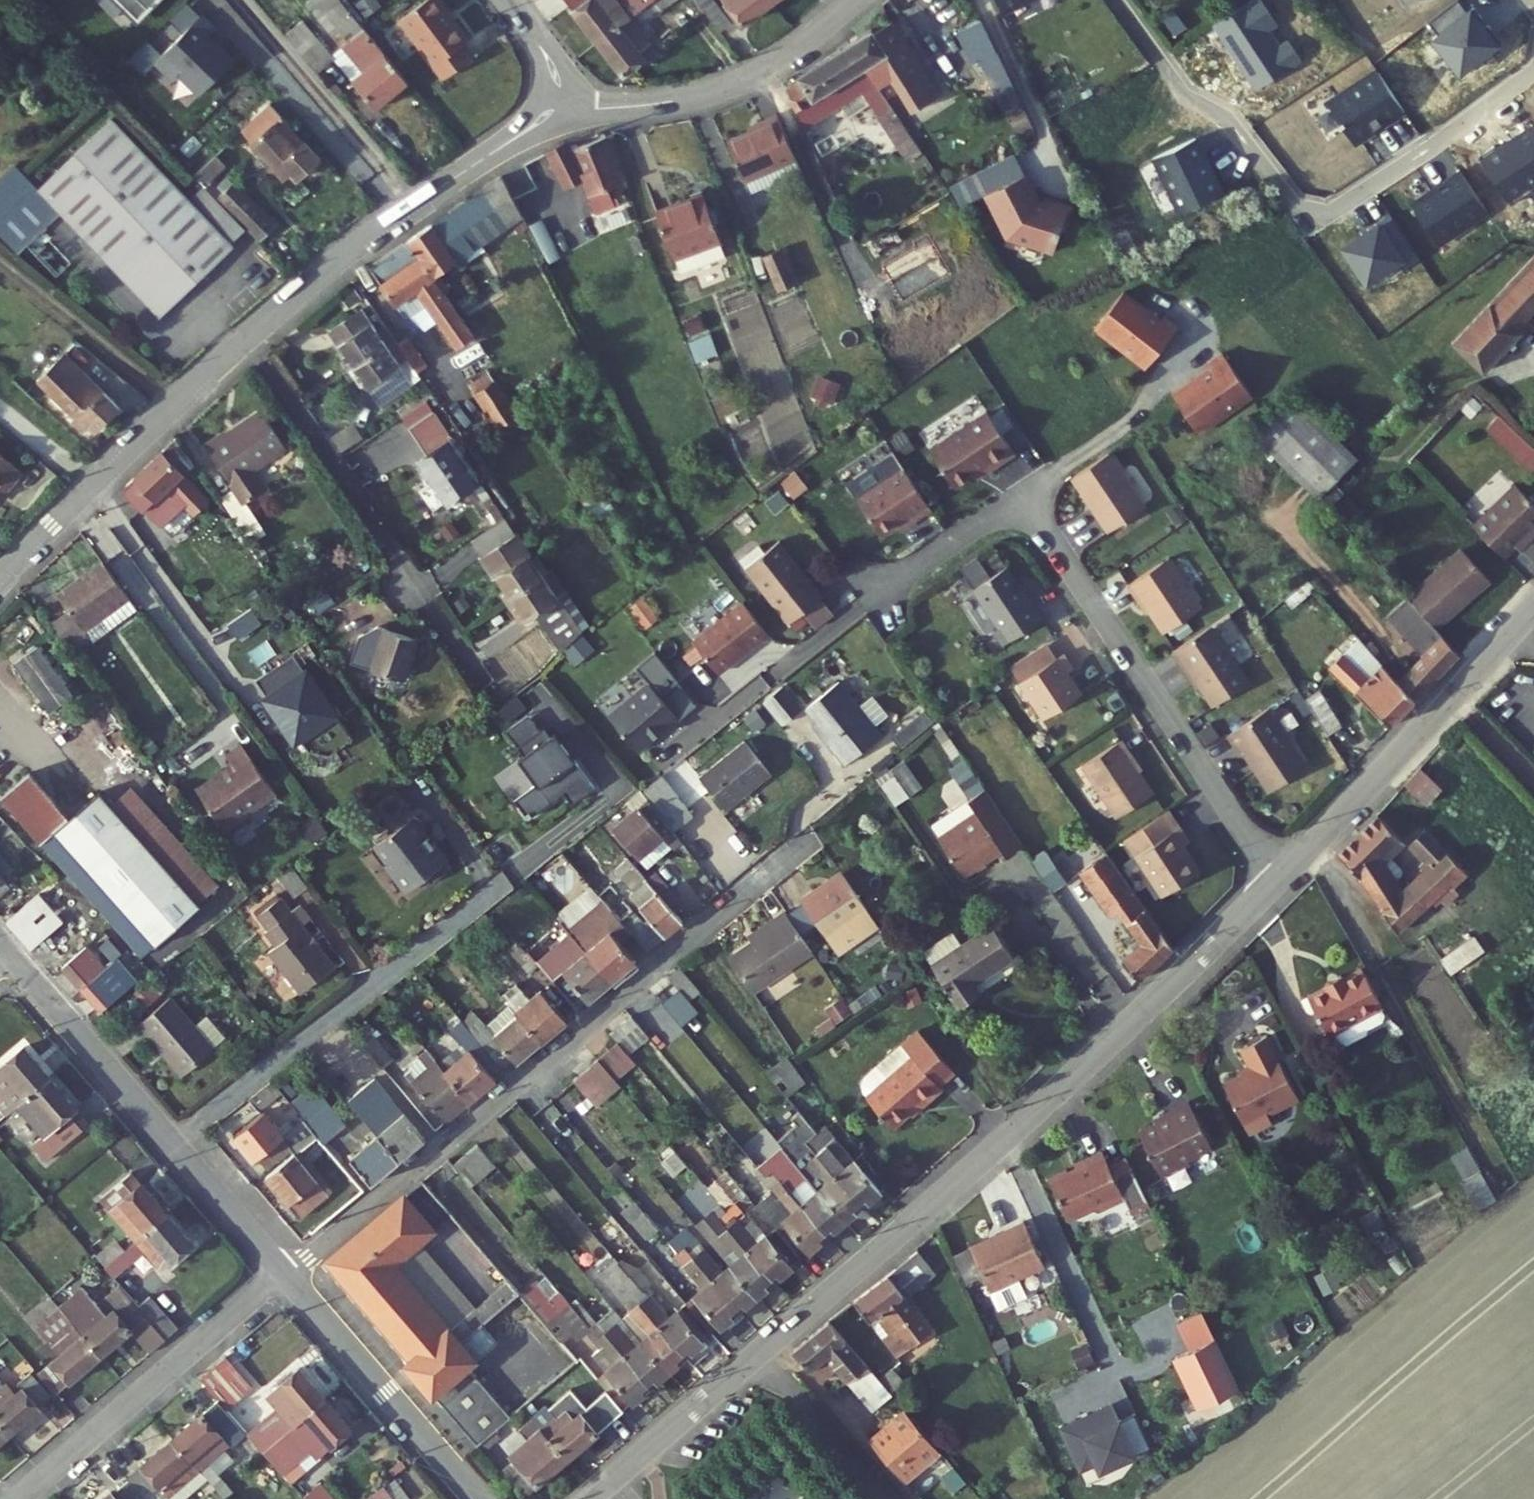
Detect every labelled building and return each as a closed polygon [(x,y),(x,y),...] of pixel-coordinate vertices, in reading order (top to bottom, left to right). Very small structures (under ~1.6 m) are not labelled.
[(139,21),(159,0),(116,0),(139,21)] [(145,74),(156,62),(199,100),(235,60),(209,36),(216,28),(185,0),(130,61),(145,74)] [(359,29),(339,0),(309,0),(306,2),(335,45),(359,29)] [(460,66),(488,43),(478,31),(483,27),(469,8),(463,13),(453,0),(424,0),(413,8),(460,66)] [(583,0),(563,0),(570,9),(583,0)] [(622,12),(638,0),(613,0),(622,12)] [(669,0),(638,0),(622,12),(643,39),(667,22),(661,15),(673,5),(669,0)] [(739,16),(750,8),(744,0),(726,0),(739,16)] [(1261,0),(1256,0),(1212,27),(1255,97),(1303,67),(1261,0)] [(1468,14),(1459,2),(1427,26),(1439,34),(1434,41),(1460,79),(1504,48),(1474,6),(1468,14)] [(958,91),(914,10),(896,20),(890,9),(868,21),(887,54),(900,47),(932,105),(958,91)] [(997,112),(1019,102),(983,20),(960,29),(997,112)] [(820,59),(802,68),(814,90),(887,54),(868,21),(816,50),(820,59)] [(1038,82),(1015,32),(997,41),(1021,90),(1038,82)] [(376,101),(401,131),(438,100),(413,70),(376,101)] [(1406,114),(1376,70),(1328,103),(1358,147),(1406,114)] [(248,124),(296,172),(304,165),(311,172),(327,156),(301,129),(299,132),(270,103),(248,124)] [(783,106),(767,113),(769,117),(734,133),(752,171),(758,184),(799,165),(793,153),(802,149),(783,106)] [(465,116),(478,131),(481,129),(467,113),(465,116)] [(465,116),(456,122),(470,138),(478,131),(465,116)] [(208,144),(217,154),(240,132),(231,122),(208,144)] [(49,190),(166,322),(241,256),(125,124),(49,190)] [(636,171),(616,126),(584,141),(583,139),(557,149),(576,196),(593,190),(604,219),(629,209),(617,180),(636,171)] [(1484,159),(1512,203),(1533,189),(1533,127),(1484,159)] [(1223,198),(1193,139),(1151,161),(1181,219),(1223,198)] [(802,149),(793,153),(799,165),(808,161),(802,149)] [(544,155),(525,163),(534,185),(545,181),(539,167),(547,163),(544,155)] [(821,155),(808,161),(820,188),(834,182),(821,155)] [(216,177),(255,216),(276,196),(238,156),(216,177)] [(1056,183),(1043,156),(1003,175),(1024,218),(1070,234),(1078,212),(1082,214),(1090,190),(1063,180),(1061,184),(1056,183)] [(1489,216),(1460,174),(1412,208),(1442,250),(1489,216)] [(730,230),(711,180),(664,198),(683,247),(685,247),(690,262),(734,245),(728,230),(730,230)] [(397,247),(422,284),(427,281),(512,222),(491,183),(438,219),(441,224),(426,235),(423,229),(397,247)] [(27,215),(57,250),(68,241),(37,206),(27,215)] [(1408,265),(1382,225),(1342,251),(1368,291),(1408,265)] [(544,253),(530,226),(517,232),(531,260),(544,253)] [(786,239),(770,245),(783,282),(800,275),(786,239)] [(397,247),(359,274),(393,321),(399,322),(416,311),(425,324),(445,355),(446,354),(457,348),(463,344),(434,300),(422,284),(397,247)] [(1142,272),(1110,306),(1158,350),(1193,312),(1180,300),(1176,304),(1142,272)] [(1474,337),(1496,359),(1533,323),(1533,278),(1474,337)] [(422,284),(434,300),(438,297),(427,281),(422,284)] [(350,304),(343,294),(333,301),(339,311),(350,304)] [(416,311),(399,322),(408,336),(425,324),(416,311)] [(338,375),(375,350),(383,345),(374,331),(365,336),(350,315),(318,337),(338,367),(335,370),(338,375)] [(114,374),(57,327),(39,349),(79,383),(75,389),(85,397),(90,391),(95,396),(114,374)] [(1188,373),(1211,413),(1267,380),(1241,335),(1226,344),(1229,349),(1188,373)] [(404,355),(396,344),(387,350),(395,361),(404,355)] [(375,350),(402,390),(410,384),(407,379),(395,361),(387,350),(383,345),(375,350)] [(460,353),(457,348),(446,354),(450,360),(460,353)] [(353,389),(369,413),(402,390),(375,350),(338,375),(350,392),(353,389)] [(395,361),(407,379),(416,373),(404,355),(395,361)] [(507,423),(478,378),(460,391),(489,435),(507,423)] [(813,399),(835,401),(836,381),(815,379),(813,399)] [(1309,380),(1272,409),(1329,480),(1370,446),(1331,397),(1309,380)] [(228,412),(207,426),(249,485),(269,470),(252,447),(281,425),(260,395),(230,417),(228,412)] [(403,416),(378,433),(386,445),(411,429),(403,416)] [(988,470),(1004,459),(977,419),(920,457),(944,493),(985,466),(988,470)] [(7,471),(24,449),(0,429),(0,465),(7,471)] [(467,487),(440,447),(407,469),(435,509),(467,487)] [(156,448),(122,481),(151,509),(165,493),(192,518),(210,498),(156,448)] [(1142,510),(1108,454),(1072,476),(1107,531),(1142,510)] [(1480,498),(1511,527),(1526,511),(1532,516),(1533,514),(1533,469),(1521,456),(1480,498)] [(921,515),(884,459),(837,490),(871,543),(897,526),(900,529),(921,515)] [(493,525),(471,493),(458,501),(480,534),(493,525)] [(1468,520),(1419,571),(1446,599),(1497,549),(1468,520)] [(461,547),(472,563),(504,541),(493,525),(461,547)] [(1205,593),(1176,540),(1134,566),(1143,579),(1146,578),(1169,615),(1205,593)] [(496,608),(532,583),(519,563),(504,541),(472,563),(496,600),(493,603),(496,608)] [(800,591),(767,549),(735,574),(779,629),(790,620),(791,619),(810,604),(812,603),(801,590),(800,591)] [(68,600),(50,616),(69,642),(91,624),(88,620),(130,585),(103,550),(79,567),(82,572),(60,590),(68,600)] [(984,581),(995,573),(984,556),(972,564),(984,581)] [(532,583),(539,578),(525,558),(519,563),(532,583)] [(980,584),(966,563),(949,575),(963,595),(980,584)] [(1434,624),(1407,652),(1429,673),(1474,627),(1446,599),(1419,571),(1414,566),(1395,586),(1434,624)] [(993,651),(1031,626),(996,573),(995,573),(984,581),(963,595),(971,607),(967,610),(966,614),(972,622),(975,623),(979,620),(989,634),(984,637),(993,651)] [(532,583),(571,640),(580,631),(542,576),(539,578),(532,583)] [(551,657),(571,640),(532,583),(496,608),(500,613),(503,610),(514,625),(524,618),(551,657)] [(635,633),(647,624),(632,603),(620,613),(635,633)] [(804,636),(823,621),(810,604),(791,619),(804,636)] [(708,679),(758,640),(733,609),(683,648),(687,652),(705,675),(708,679)] [(1247,670),(1214,610),(1177,634),(1186,648),(1189,647),(1216,690),(1247,670)] [(790,620),(779,629),(786,637),(796,628),(790,620)] [(1354,625),(1341,639),(1404,699),(1429,673),(1407,652),(1379,626),(1368,638),(1354,625)] [(418,640),(362,627),(351,672),(407,686),(418,640)] [(48,714),(73,696),(37,645),(12,663),(48,714)] [(1046,664),(1035,648),(998,672),(1009,688),(1046,664)] [(692,685),(705,675),(687,652),(674,662),(692,685)] [(1321,654),(1304,664),(1328,699),(1344,688),(1321,654)] [(669,687),(646,658),(626,674),(639,690),(599,723),(628,758),(668,724),(650,703),(669,687)] [(1063,674),(1053,659),(1046,664),(1009,688),(1034,725),(1072,700),(1057,678),(1063,674)] [(353,742),(306,673),(265,700),(285,729),(280,732),(291,747),(300,741),(308,754),(329,758),(353,742)] [(688,710),(669,687),(650,703),(668,724),(669,726),(688,710)] [(834,771),(872,741),(829,688),(796,714),(806,728),(802,731),(834,771)] [(791,716),(773,693),(755,707),(774,730),(791,716)] [(1323,695),(1309,702),(1324,730),(1337,723),(1323,695)] [(1289,745),(1263,698),(1230,719),(1242,737),(1245,736),(1271,776),(1294,761),(1289,745)] [(903,745),(933,723),(925,711),(894,733),(903,745)] [(1441,726),(1437,730),(1456,751),(1462,744),(1441,726)] [(505,808),(519,827),(554,800),(562,811),(585,794),(565,767),(561,770),(552,758),(556,755),(545,740),(540,743),(534,735),(507,755),(513,763),(508,767),(527,792),(505,808)] [(236,759),(202,783),(230,819),(265,792),(266,795),(280,783),(244,736),(227,748),(236,759)] [(1036,764),(1044,759),(1036,746),(1028,752),(1036,764)] [(1121,760),(1111,746),(1072,772),(1106,824),(1143,799),(1118,762),(1121,760)] [(689,783),(716,817),(761,781),(734,747),(689,783)] [(956,765),(939,776),(958,806),(975,795),(956,765)] [(33,766),(6,790),(147,948),(205,896),(104,784),(73,811),(33,766)] [(1423,800),(1397,775),(1358,818),(1387,847),(1418,899),(1459,859),(1466,866),(1477,856),(1473,852),(1487,836),(1442,788),(1428,803),(1451,828),(1424,857),(1402,821),(1423,800)] [(871,791),(885,813),(899,803),(884,782),(871,791)] [(664,838),(683,823),(652,783),(633,799),(639,806),(664,838)] [(425,829),(396,789),(372,806),(392,834),(369,851),(381,867),(389,868),(406,893),(426,879),(431,886),(451,871),(422,831),(425,829)] [(996,862),(1012,851),(975,795),(958,806),(922,830),(930,842),(928,844),(953,881),(992,856),(996,862)] [(616,809),(624,819),(639,806),(633,799),(631,797),(616,809)] [(639,806),(624,819),(604,836),(627,863),(652,842),(662,854),(663,855),(671,848),(664,838),(639,806)] [(1178,848),(1158,816),(1114,845),(1151,902),(1189,877),(1173,852),(1178,848)] [(1090,836),(1092,845),(1104,843),(1103,834),(1090,836)] [(0,840),(0,878),(8,871),(19,862),(0,840)] [(652,842),(627,863),(637,875),(662,854),(652,842)] [(1131,950),(1111,968),(1129,987),(1164,955),(1087,846),(1060,864),(1051,851),(1024,868),(1043,897),(1070,879),(1100,923),(1108,917),(1131,950)] [(588,901),(594,907),(621,939),(638,958),(673,928),(618,865),(605,875),(607,877),(603,881),(607,886),(611,882),(625,897),(619,902),(639,925),(633,929),(600,892),(588,901)] [(0,878),(0,900),(19,884),(8,871),(0,878)] [(866,929),(832,880),(804,900),(805,901),(793,909),(821,951),(833,942),(838,949),(866,929)] [(269,928),(261,935),(297,980),(329,954),(295,911),(298,908),(287,893),(282,896),(272,884),(251,901),(259,910),(259,915),(269,928)] [(559,937),(594,907),(588,901),(581,892),(545,921),(559,937)] [(621,939),(594,907),(559,937),(561,940),(574,954),(602,988),(626,968),(610,949),(621,939)] [(1499,923),(1489,909),(1456,933),(1466,946),(1499,923)] [(754,941),(721,964),(744,999),(802,958),(775,918),(750,935),(754,941)] [(946,936),(913,959),(950,1013),(970,1000),(962,989),(1003,962),(982,931),(955,949),(946,936)] [(105,961),(84,936),(59,957),(80,982),(105,961)] [(574,954),(561,940),(526,969),(542,987),(553,978),(579,1008),(602,988),(574,954)] [(527,973),(507,949),(499,956),(519,980),(527,973)] [(890,986),(892,972),(880,970),(878,983),(890,986)] [(678,1007),(689,998),(669,974),(658,983),(668,996),(678,1007)] [(1317,993),(1298,1003),(1317,1039),(1324,1036),(1331,1049),(1333,1050),(1355,1038),(1357,1033),(1351,1022),(1369,1013),(1371,1011),(1352,975),(1333,985),(1331,981),(1315,989),(1317,993)] [(169,986),(139,1012),(182,1062),(225,1025),(206,1003),(193,1013),(169,986)] [(521,1005),(508,990),(493,1003),(509,1022),(532,1048),(557,1026),(531,997),(521,1005)] [(891,999),(896,1012),(911,1006),(905,993),(891,999)] [(678,1007),(668,996),(651,1010),(671,1033),(688,1018),(678,1007)] [(845,999),(826,1009),(834,1024),(853,1014),(845,999)] [(506,1069),(532,1048),(509,1022),(508,1023),(499,1013),(476,1033),(465,1019),(454,1029),(491,1072),(502,1063),(506,1069)] [(1351,1022),(1357,1033),(1370,1026),(1372,1020),(1369,1013),(1351,1022)] [(481,1080),(491,1072),(454,1029),(445,1019),(433,1029),(452,1052),(455,1049),(461,1056),(435,1077),(461,1107),(486,1086),(481,1080)] [(634,1046),(638,1043),(621,1022),(617,1026),(634,1046)] [(829,1030),(823,1022),(809,1031),(814,1040),(829,1030)] [(634,1046),(617,1026),(601,1039),(618,1060),(634,1046)] [(382,1038),(404,1063),(415,1053),(394,1028),(382,1038)] [(930,1092),(945,1079),(908,1037),(855,1084),(853,1090),(854,1097),(858,1101),(856,1103),(883,1133),(898,1119),(905,1113),(908,1116),(932,1095),(930,1092)] [(1257,1119),(1288,1103),(1257,1042),(1233,1054),(1244,1075),(1214,1090),(1239,1139),(1261,1128),(1257,1119)] [(625,1070),(608,1049),(588,1066),(606,1086),(625,1070)] [(40,1084),(14,1054),(0,1066),(0,1119),(9,1111),(40,1084)] [(400,1077),(395,1081),(436,1129),(461,1107),(435,1077),(418,1057),(398,1074),(400,1077)] [(777,1103),(795,1090),(778,1064),(757,1078),(777,1103)] [(564,1086),(583,1110),(608,1089),(588,1066),(564,1086)] [(80,1131),(40,1084),(9,1111),(35,1142),(23,1152),(37,1168),(80,1131)] [(369,1142),(390,1167),(415,1146),(394,1120),(386,1127),(375,1114),(384,1107),(365,1085),(339,1106),(369,1142)] [(272,1099),(263,1087),(238,1106),(248,1117),(272,1099)] [(308,1143),(314,1151),(335,1134),(302,1094),(281,1110),(294,1126),(308,1143)] [(394,1120),(384,1107),(375,1114),(386,1127),(394,1120)] [(1202,1153),(1179,1108),(1143,1127),(1145,1131),(1130,1139),(1152,1183),(1179,1169),(1177,1166),(1202,1153)] [(806,1130),(813,1142),(857,1193),(874,1179),(821,1116),(806,1130)] [(308,1143),(294,1126),(274,1142),(255,1117),(224,1142),(244,1168),(249,1164),(273,1145),(282,1157),(286,1160),(308,1143)] [(466,1137),(445,1155),(464,1175),(485,1157),(466,1137)] [(390,1167),(369,1142),(341,1165),(362,1191),(390,1167)] [(818,1165),(809,1174),(840,1208),(857,1193),(813,1142),(803,1150),(818,1165)] [(273,1145),(249,1164),(258,1176),(282,1157),(273,1145)] [(760,1159),(741,1176),(766,1205),(775,1198),(807,1236),(823,1223),(779,1171),(762,1151),(756,1154),(760,1159)] [(1088,1217),(1114,1205),(1120,1220),(1140,1211),(1116,1163),(1099,1171),(1092,1157),(1064,1170),(1066,1175),(1058,1179),(1057,1175),(1038,1184),(1057,1225),(1080,1214),(1088,1217)] [(286,1160),(256,1184),(290,1225),(319,1201),(286,1160)] [(787,1164),(779,1171),(823,1223),(840,1208),(809,1174),(800,1181),(787,1164)] [(1471,1177),(1450,1189),(1466,1217),(1487,1205),(1471,1177)] [(126,1247),(158,1221),(122,1179),(91,1206),(126,1247)] [(403,1181),(326,1247),(401,1336),(395,1342),(471,1430),(505,1401),(461,1350),(486,1328),(471,1310),(513,1274),(505,1265),(445,1315),(394,1254),(434,1218),(403,1181)] [(645,1238),(656,1228),(636,1203),(624,1213),(645,1238)] [(742,1203),(727,1216),(771,1267),(786,1254),(742,1203)] [(669,1225),(676,1233),(735,1299),(754,1282),(724,1247),(712,1257),(698,1241),(704,1236),(685,1214),(669,1225)] [(1375,1231),(1367,1215),(1350,1225),(1358,1240),(1375,1231)] [(731,1241),(724,1247),(754,1282),(771,1267),(727,1216),(718,1224),(731,1241)] [(152,1277),(184,1251),(158,1221),(126,1247),(94,1274),(103,1285),(135,1257),(152,1277)] [(614,1255),(633,1246),(622,1224),(603,1233),(614,1255)] [(1035,1273),(1015,1228),(988,1240),(990,1243),(962,1256),(973,1281),(989,1315),(1017,1302),(1009,1284),(1035,1273)] [(698,1270),(679,1286),(702,1314),(713,1304),(719,1312),(735,1299),(676,1233),(669,1238),(698,1270)] [(416,1234),(394,1254),(445,1315),(468,1296),(416,1234)] [(105,1244),(98,1236),(79,1252),(86,1260),(105,1244)] [(962,1256),(960,1253),(942,1261),(955,1290),(973,1281),(962,1256)] [(644,1287),(619,1256),(598,1272),(623,1304),(644,1287)] [(907,1257),(844,1306),(887,1364),(921,1338),(895,1305),(925,1280),(907,1257)] [(647,1285),(638,1293),(682,1344),(700,1329),(671,1294),(661,1302),(647,1285)] [(587,1306),(603,1322),(647,1374),(664,1359),(635,1325),(604,1291),(587,1306)] [(72,1293),(49,1314),(91,1362),(121,1337),(140,1359),(155,1346),(129,1315),(109,1292),(87,1311),(72,1293)] [(645,1316),(635,1325),(664,1359),(682,1344),(638,1293),(631,1300),(645,1316)] [(41,1304),(33,1311),(43,1323),(28,1336),(50,1362),(28,1381),(46,1401),(91,1362),(49,1314),(41,1304)] [(129,1315),(155,1346),(168,1335),(141,1304),(129,1315)] [(609,1347),(590,1363),(620,1397),(647,1374),(603,1322),(595,1331),(609,1347)] [(1279,1341),(1273,1326),(1254,1334),(1260,1348),(1262,1347),(1265,1355),(1280,1349),(1277,1341),(1279,1341)] [(856,1371),(819,1327),(783,1357),(809,1388),(826,1375),(836,1387),(856,1371)] [(1229,1396),(1204,1345),(1164,1364),(1189,1415),(1229,1396)] [(569,1346),(558,1355),(575,1376),(587,1366),(569,1346)] [(1095,1347),(1072,1353),(1076,1370),(1100,1364),(1095,1347)] [(242,1393),(216,1363),(190,1385),(216,1415),(242,1393)] [(878,1397),(856,1371),(836,1387),(861,1417),(879,1402),(877,1398),(878,1397)] [(894,1388),(882,1374),(869,1385),(881,1399),(894,1388)] [(284,1432),(316,1405),(290,1375),(258,1401),(268,1412),(237,1439),(253,1458),(284,1432)] [(11,1395),(5,1401),(0,1395),(0,1440),(29,1415),(28,1414),(40,1403),(20,1380),(7,1390),(11,1395)] [(555,1394),(534,1412),(563,1446),(593,1420),(570,1392),(561,1401),(555,1394)] [(342,1435),(316,1405),(284,1432),(304,1455),(315,1445),(322,1453),(342,1435)] [(238,1441),(208,1407),(163,1445),(197,1485),(203,1492),(211,1484),(199,1469),(220,1450),(223,1454),(238,1441)] [(1090,1477),(1141,1454),(1125,1419),(1109,1426),(1102,1410),(1076,1422),(1076,1424),(1070,1427),(1070,1425),(1051,1434),(1070,1476),(1086,1469),(1090,1477)] [(517,1440),(509,1447),(532,1473),(563,1446),(534,1412),(511,1433),(517,1440)] [(895,1416),(865,1442),(872,1451),(868,1454),(896,1487),(930,1458),(895,1416)] [(167,1497),(169,1498),(182,1498),(197,1485),(163,1445),(117,1485),(118,1486),(129,1498),(164,1498),(167,1497)] [(283,1474),(268,1457),(260,1464),(274,1481),(283,1474)] [(255,1469),(248,1476),(260,1486),(266,1480),(255,1469)] [(943,1474),(932,1483),(944,1498),(956,1489),(943,1474)] [(211,1484),(203,1492),(209,1498),(220,1498),(223,1497),(211,1484)] [(118,1486),(107,1496),(110,1498),(129,1498),(118,1486)]
